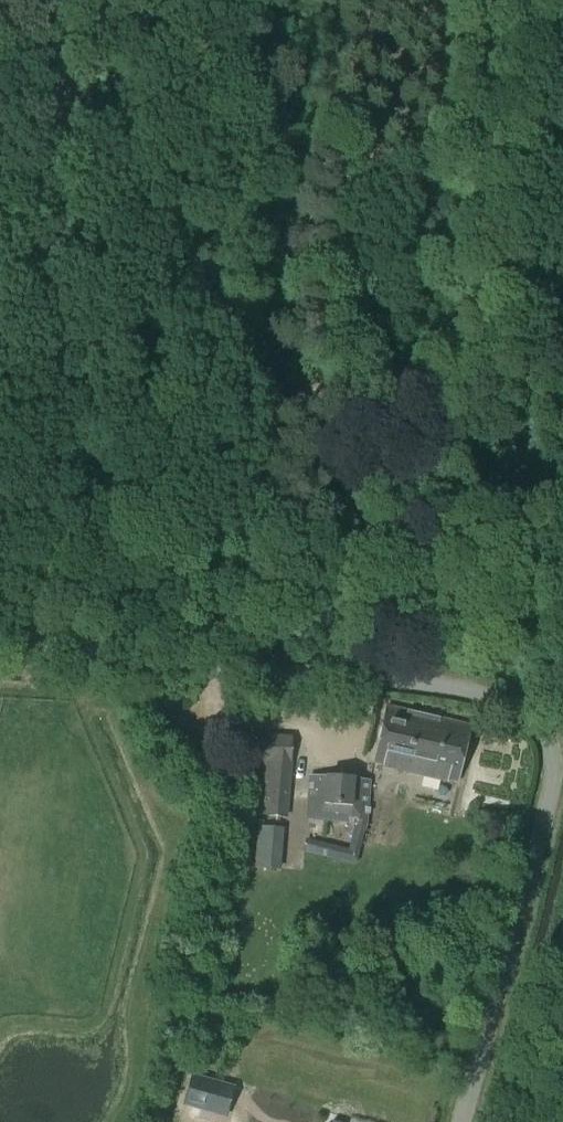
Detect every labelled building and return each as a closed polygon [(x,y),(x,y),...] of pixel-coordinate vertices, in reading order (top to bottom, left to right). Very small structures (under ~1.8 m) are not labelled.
[(6,21),(8,21),(9,0),(0,0),(0,21),(6,21)] [(457,783),(470,727),(388,707),(375,763),(457,783)] [(288,817),(290,761),(291,740),(258,738),(257,760),(264,760),(261,816),(288,817)] [(311,776),(307,819),(366,825),(370,782),(311,776)] [(258,828),(256,855),(278,857),(281,830),(258,828)] [(222,1115),(226,1094),(228,1087),(192,1078),(186,1105),(222,1115)]
